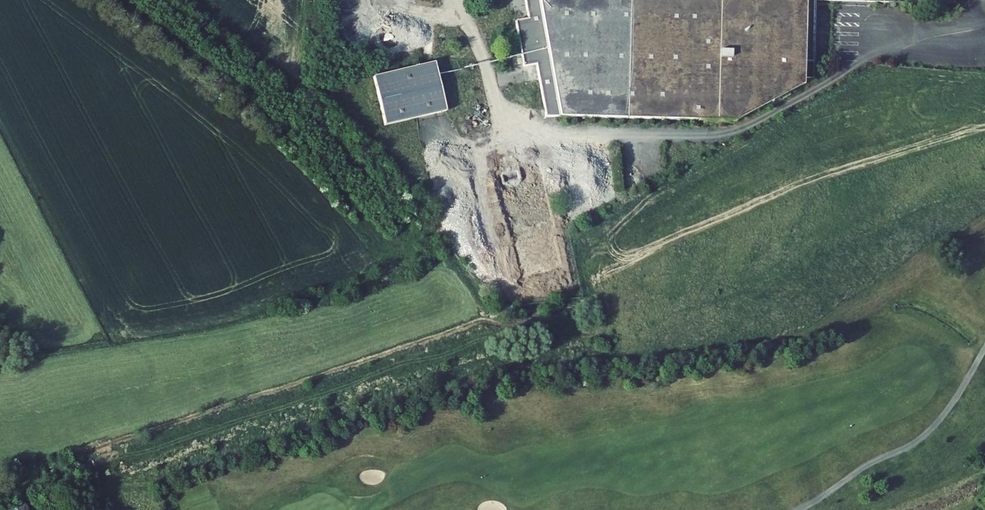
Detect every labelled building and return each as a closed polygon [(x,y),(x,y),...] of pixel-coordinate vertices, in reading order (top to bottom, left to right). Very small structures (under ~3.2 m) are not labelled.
[(802,2),(950,5),(950,0),(536,0),(556,122),(721,124),(799,76),(802,2)] [(447,112),(435,62),(374,77),(385,126),(447,112)] [(8,509),(29,509),(25,502),(8,509)]
